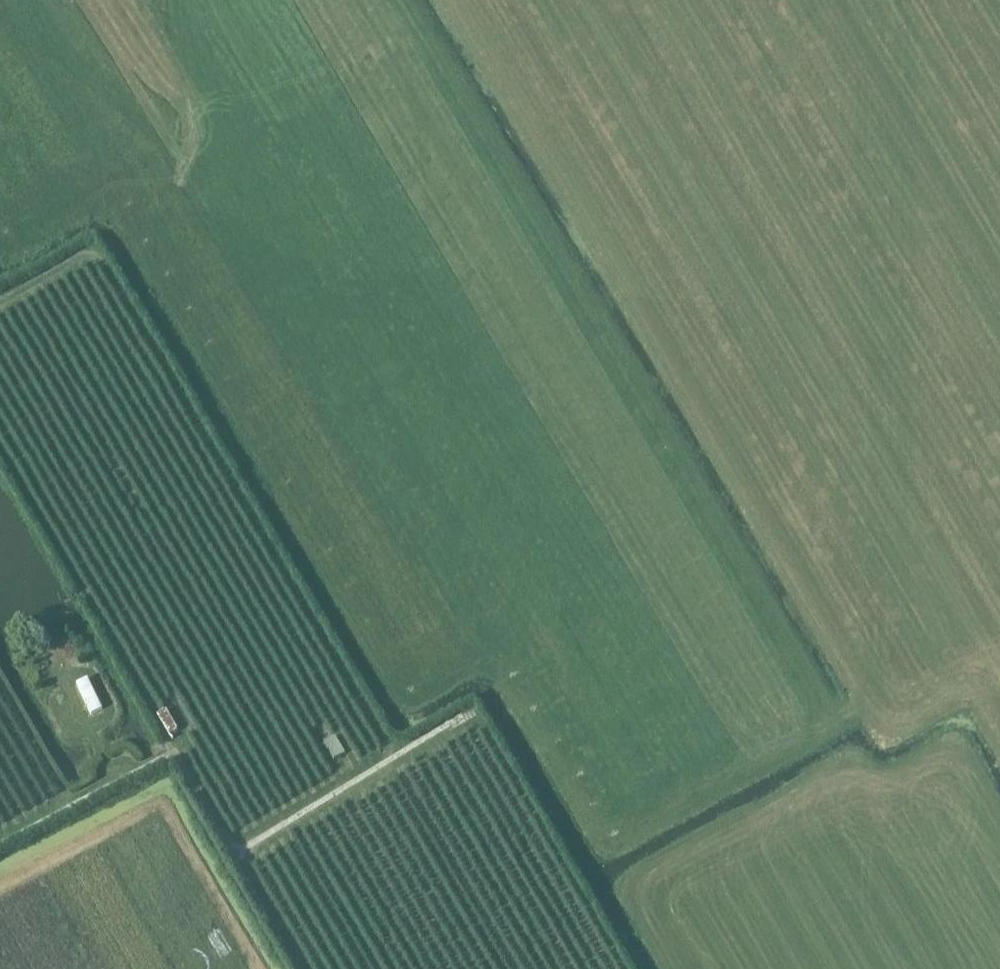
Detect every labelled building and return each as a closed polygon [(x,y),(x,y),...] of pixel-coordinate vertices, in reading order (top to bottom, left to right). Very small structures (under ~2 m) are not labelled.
[(87,715),(103,708),(90,675),(74,682),(87,715)] [(159,733),(174,730),(168,708),(153,712),(159,733)]
